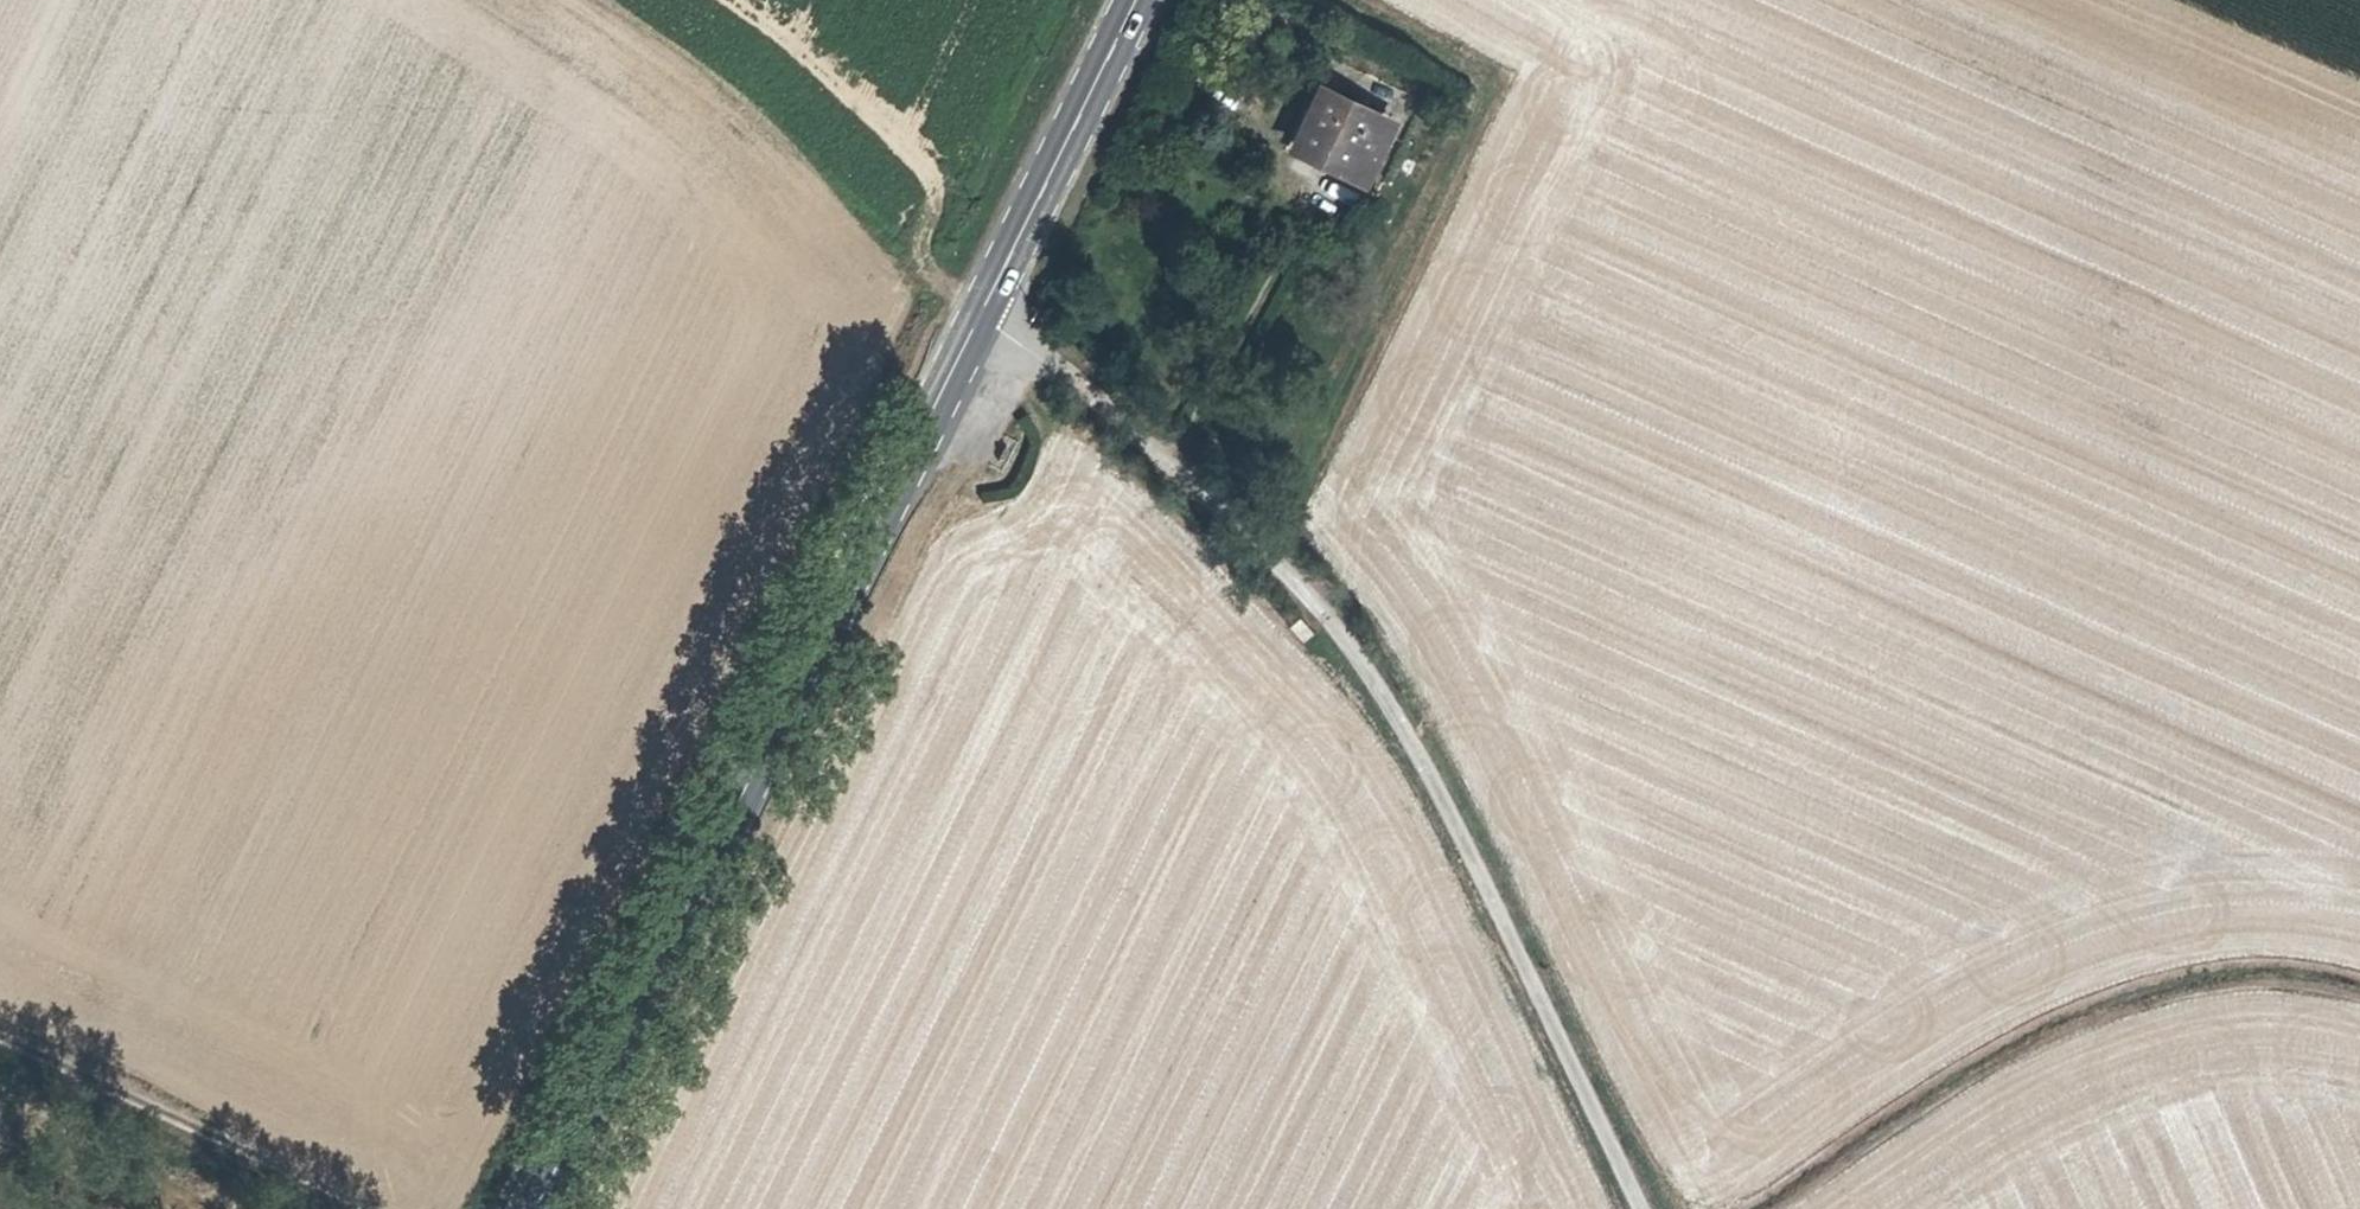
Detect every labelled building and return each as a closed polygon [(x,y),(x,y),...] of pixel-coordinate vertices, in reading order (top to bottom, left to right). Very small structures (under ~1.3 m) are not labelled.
[(1319,94),(1310,113),(1317,117),(1304,143),(1364,173),(1386,126),(1319,94)] [(1317,117),(1310,113),(1294,146),(1360,180),(1364,173),(1304,143),(1317,117)]
